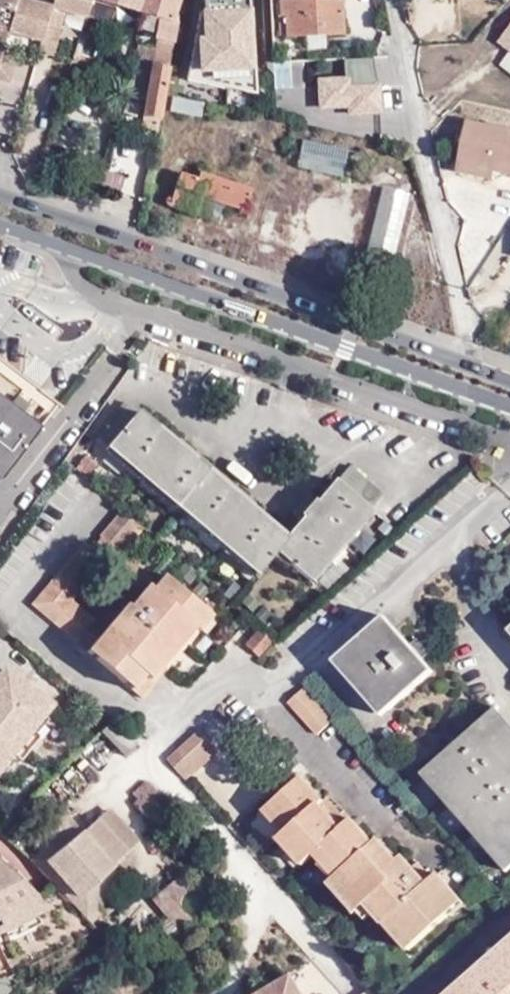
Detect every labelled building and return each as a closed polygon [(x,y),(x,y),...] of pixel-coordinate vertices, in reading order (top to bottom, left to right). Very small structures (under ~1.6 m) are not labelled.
[(13,28),(21,0),(0,0),(0,70),(6,49),(13,28)] [(46,36),(53,11),(54,6),(33,0),(21,0),(13,28),(46,36)] [(55,3),(90,13),(93,0),(56,0),(55,3)] [(99,0),(93,0),(90,13),(89,15),(115,22),(120,6),(99,0)] [(172,49),(182,0),(99,0),(120,6),(144,13),(142,19),(162,25),(158,42),(146,41),(142,56),(170,64),(170,61),(172,49)] [(252,0),(195,0),(198,83),(255,81),(252,0)] [(282,0),(285,35),(343,31),(341,0),(286,0),(282,0)] [(68,16),(53,11),(46,36),(61,40),(68,16)] [(499,63),(509,72),(509,22),(496,39),(509,51),(499,63)] [(6,49),(0,70),(0,75),(14,78),(21,53),(6,49)] [(182,51),(172,49),(170,61),(179,63),(182,51)] [(345,74),(316,75),(318,112),(380,108),(377,55),(344,57),(345,74)] [(160,115),(170,64),(142,56),(131,91),(147,95),(144,111),(160,115)] [(176,96),(174,111),(202,115),(204,100),(176,96)] [(144,111),(142,120),(158,124),(160,115),(144,111)] [(469,122),(461,162),(497,170),(509,173),(509,131),(469,122)] [(343,148),(346,134),(312,127),(309,140),(343,148)] [(349,149),(343,148),(309,140),(306,140),(300,169),(335,176),(342,178),(349,149)] [(459,171),(495,180),(497,170),(461,162),(459,171)] [(300,169),(281,164),(277,175),(344,191),(346,180),(342,178),(335,176),(300,169)] [(28,174),(38,189),(44,168),(36,165),(28,174)] [(196,212),(196,211),(201,196),(216,200),(247,209),(252,189),(201,173),(199,181),(179,175),(174,195),(166,197),(164,202),(196,212)] [(410,193),(383,186),(366,259),(393,265),(410,193)] [(495,212),(483,229),(497,238),(508,221),(495,212)] [(55,406),(0,364),(0,477),(55,406)] [(310,513),(287,539),(124,402),(96,440),(108,450),(111,446),(180,505),(176,510),(189,520),(194,516),(261,572),(277,552),(308,578),(384,497),(349,468),(323,497),(316,491),(302,505),(310,513)] [(75,467),(86,477),(87,478),(96,466),(84,456),(75,467)] [(73,645),(77,639),(88,626),(93,620),(74,604),(105,567),(111,571),(123,557),(146,528),(121,507),(97,536),(100,539),(90,552),(81,544),(28,607),(73,645)] [(155,583),(123,557),(111,571),(140,594),(142,597),(155,583)] [(171,665),(167,662),(160,656),(174,639),(187,624),(190,627),(202,612),(159,578),(155,583),(142,597),(140,594),(126,610),(123,607),(99,636),(88,649),(84,654),(141,701),(171,665)] [(263,606),(252,618),(265,629),(275,617),(263,606)] [(210,619),(202,612),(190,627),(194,630),(198,633),(210,619)] [(388,618),(345,657),(392,710),(436,672),(388,618)] [(190,627),(187,624),(174,639),(181,645),(194,630),(190,627)] [(77,639),(88,649),(99,636),(88,626),(77,639)] [(245,641),(257,655),(274,641),(262,627),(245,641)] [(174,639),(160,656),(167,662),(181,645),(174,639)] [(37,713),(44,705),(0,668),(0,748),(6,753),(26,729),(20,724),(26,715),(37,713)] [(324,736),(344,718),(315,685),(293,703),(324,736)] [(434,764),(509,850),(509,728),(494,710),(434,764)] [(123,761),(137,747),(111,719),(96,733),(123,761)] [(204,738),(173,766),(180,774),(191,786),(222,758),(204,738)] [(180,774),(173,766),(170,762),(151,780),(155,785),(135,804),(150,819),(178,793),(169,784),(180,774)] [(351,874),(395,922),(404,915),(413,908),(437,934),(457,916),(448,907),(461,894),(442,874),(438,877),(431,884),(417,867),(413,871),(385,840),(381,843),(360,820),(355,824),(350,829),(328,805),(331,802),(309,778),(280,806),(301,829),(294,836),(289,841),(298,852),(303,848),(316,864),(330,851),(336,846),(357,868),(351,874)] [(350,829),(355,824),(333,801),(331,802),(328,805),(350,829)] [(272,813),(294,836),(301,829),(280,806),(272,813)] [(78,900),(85,894),(111,871),(112,866),(138,844),(113,807),(83,831),(61,807),(29,839),(42,855),(78,900)] [(336,846),(330,851),(351,874),(357,868),(336,846)] [(303,848),(298,852),(311,868),(316,864),(303,848)] [(42,855),(33,863),(55,886),(85,918),(95,910),(93,906),(85,894),(78,900),(42,855)] [(438,877),(423,862),(417,867),(431,884),(438,877)] [(97,932),(85,918),(55,886),(31,896),(0,863),(0,982),(97,932)] [(120,882),(111,871),(85,894),(93,906),(120,882)] [(351,874),(344,881),(367,905),(388,928),(395,922),(351,874)] [(181,934),(196,920),(198,920),(202,919),(206,916),(209,913),(211,909),(211,905),(211,901),(209,897),(206,894),(202,891),(193,891),(182,878),(155,903),(181,934)] [(448,907),(457,916),(470,904),(461,894),(448,907)] [(437,934),(413,908),(404,915),(428,941),(437,934)] [(441,993),(509,993),(509,933),(441,993)] [(286,974),(252,993),(298,993),(286,974)]
